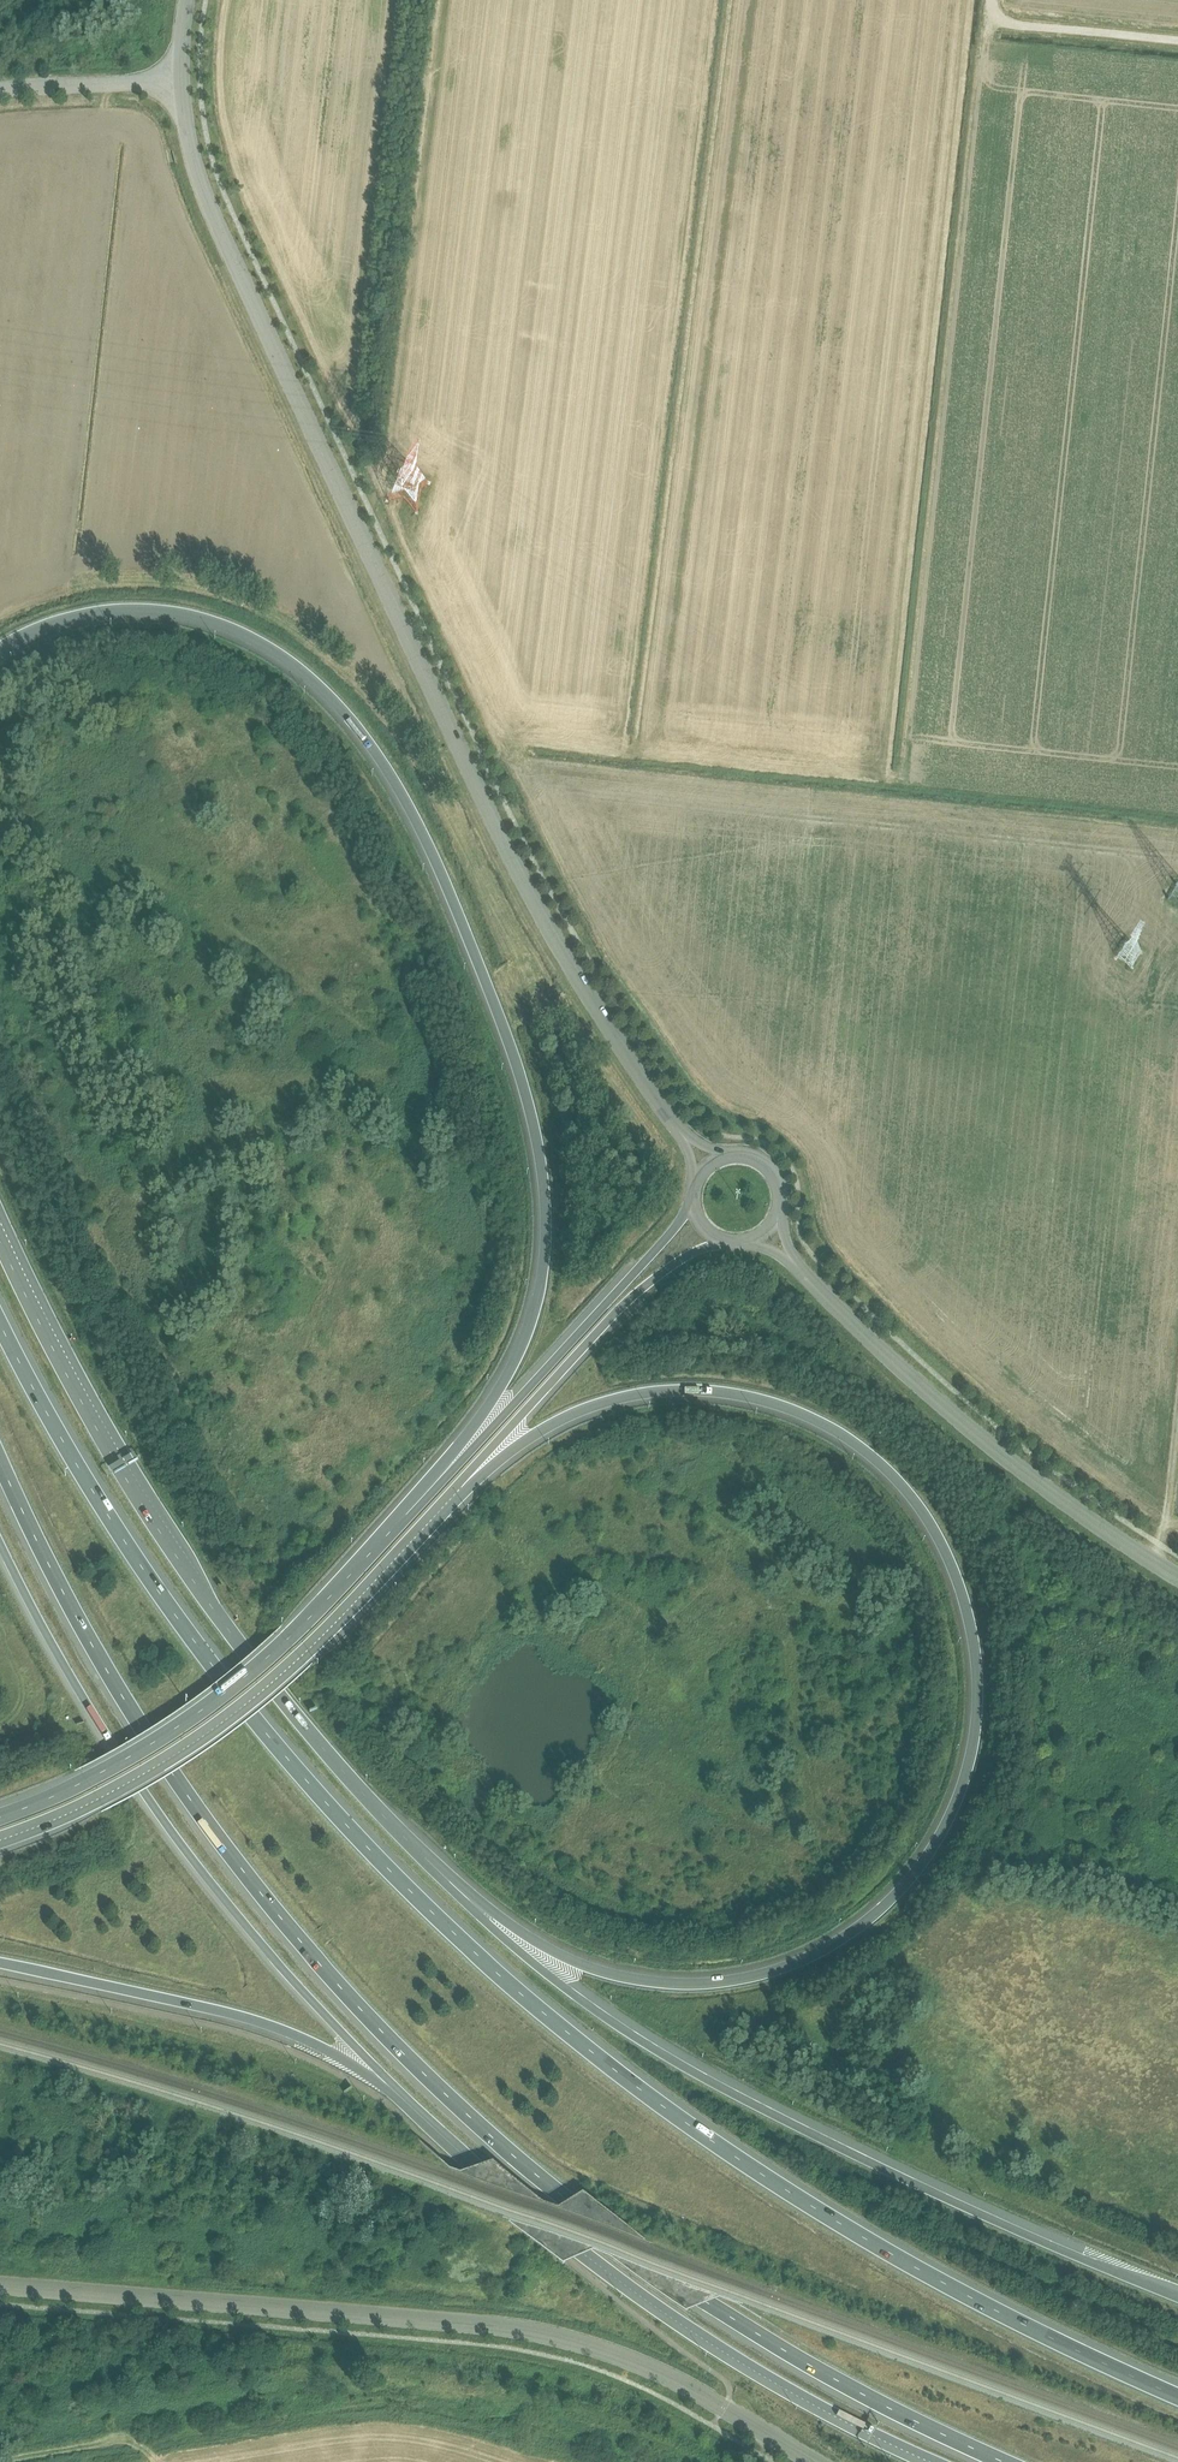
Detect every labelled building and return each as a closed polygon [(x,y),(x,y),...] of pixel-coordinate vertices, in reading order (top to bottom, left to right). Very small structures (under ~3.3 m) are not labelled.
[(404,468),(389,497),(413,509),(428,481),(404,468)]
